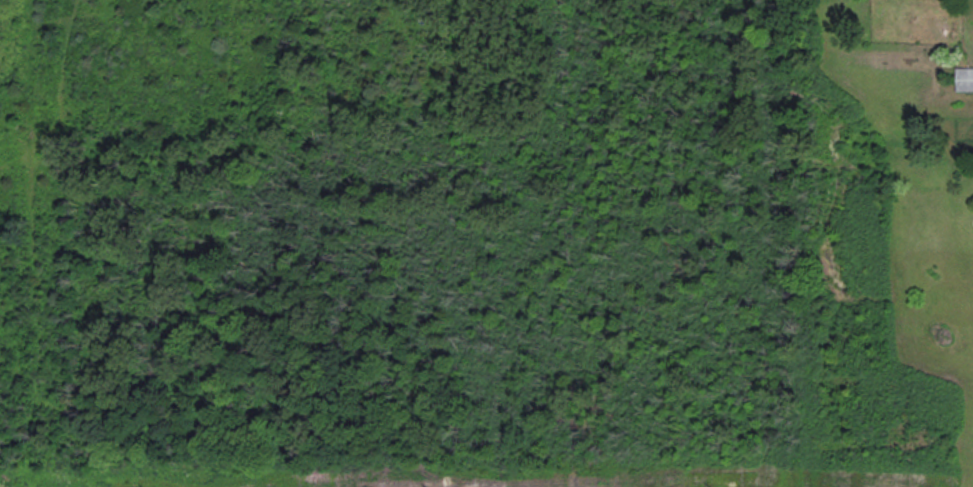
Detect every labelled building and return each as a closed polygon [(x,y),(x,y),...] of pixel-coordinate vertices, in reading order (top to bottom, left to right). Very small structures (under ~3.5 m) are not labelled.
[(956,68),(956,91),(972,91),(972,67),(956,68)]
